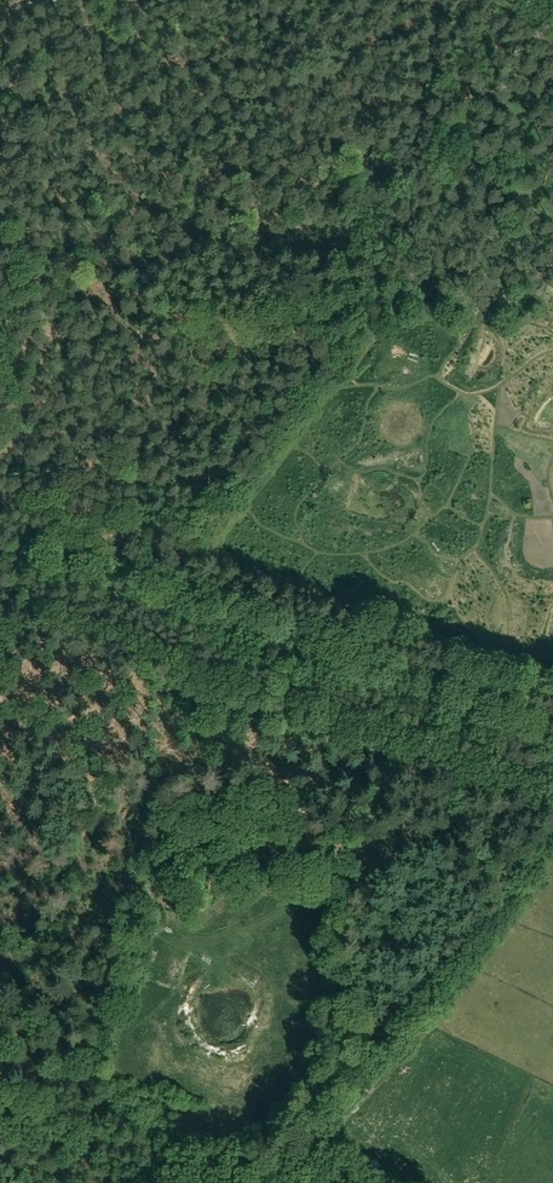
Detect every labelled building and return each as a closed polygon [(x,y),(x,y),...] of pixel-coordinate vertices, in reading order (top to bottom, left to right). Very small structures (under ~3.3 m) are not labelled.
[(228,969),(238,968),(238,958),(228,959),(228,969)]
